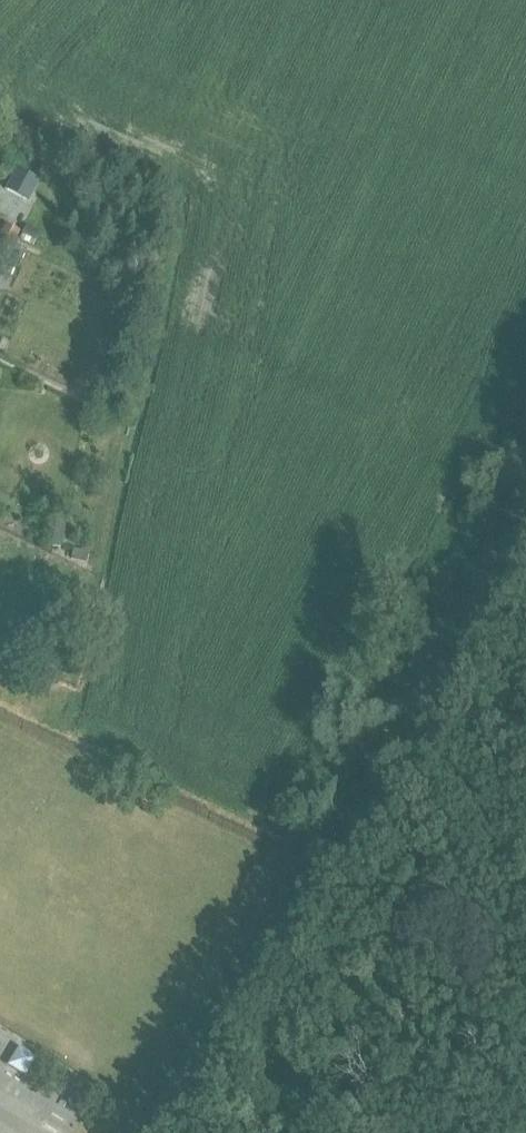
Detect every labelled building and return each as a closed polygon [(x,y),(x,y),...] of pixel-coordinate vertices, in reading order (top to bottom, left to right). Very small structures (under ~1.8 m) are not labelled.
[(19,171),(9,191),(29,201),(39,182),(19,171)] [(6,227),(0,239),(0,259),(20,268),(27,252),(26,251),(14,246),(15,245),(20,233),(6,227)] [(40,234),(28,228),(21,245),(33,250),(40,234)] [(73,550),(71,560),(86,563),(88,553),(73,550)] [(22,1044),(11,1063),(30,1075),(42,1055),(22,1044)]
